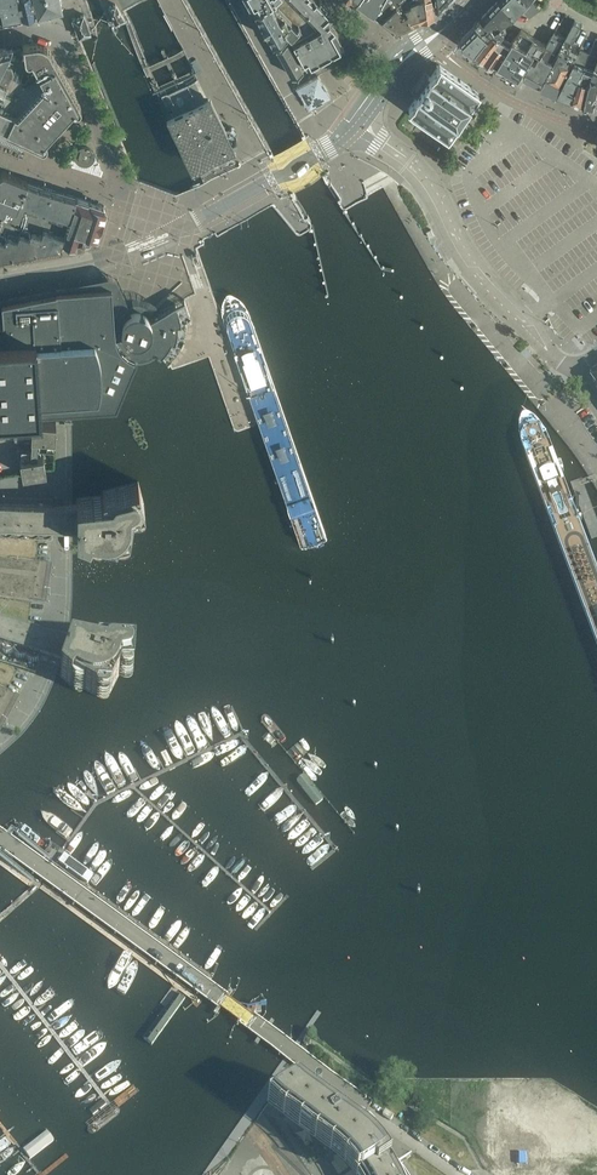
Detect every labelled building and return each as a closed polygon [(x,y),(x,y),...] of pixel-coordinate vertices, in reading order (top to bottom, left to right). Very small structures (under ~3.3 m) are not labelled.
[(3,18),(21,15),(18,0),(0,0),(0,5),(3,18)] [(21,15),(24,14),(26,14),(37,12),(34,0),(18,0),(21,15)] [(37,12),(38,11),(60,6),(61,6),(60,0),(34,0),(37,12)] [(256,6),(254,8),(272,40),(287,31),(290,35),(299,26),(275,0),(267,0),(256,6)] [(323,6),(317,0),(275,0),(299,26),(290,35),(290,36),(306,66),(344,46),(336,32),(338,30),(328,20),(330,19),(320,9),(323,6)] [(356,0),(365,8),(365,7),(373,13),(382,0),(356,0)] [(380,18),(399,0),(382,0),(373,13),(380,18)] [(399,0),(380,18),(393,28),(397,28),(419,20),(417,0),(404,0),(402,1),(401,2),(399,0)] [(419,20),(424,18),(434,15),(432,0),(417,0),(419,20)] [(436,9),(438,10),(448,0),(435,0),(436,9)] [(477,21),(483,26),(496,22),(495,21),(497,19),(500,19),(502,22),(514,15),(498,0),(477,21)] [(517,13),(529,0),(502,0),(517,13)] [(109,7),(116,23),(125,20),(118,3),(109,7)] [(72,19),(79,37),(91,32),(84,14),(72,19)] [(542,88),(549,92),(567,59),(569,54),(570,51),(575,39),(582,24),(575,20),(566,37),(553,62),(554,62),(542,85),(541,85),(540,87),(542,88)] [(474,53),(482,43),(495,29),(500,26),(498,21),(496,22),(483,26),(477,21),(461,38),(462,44),(474,53)] [(474,53),(484,60),(503,34),(506,30),(500,26),(495,29),(482,43),(474,53)] [(507,70),(509,71),(520,78),(536,51),(541,55),(547,45),(521,29),(514,38),(498,65),(500,66),(499,68),(506,71),(507,70)] [(524,75),(541,85),(542,85),(554,62),(553,62),(566,37),(555,31),(547,45),(541,55),(537,53),(533,61),(524,75)] [(495,63),(498,65),(512,41),(503,34),(484,60),(493,67),(495,63)] [(303,68),(287,40),(276,47),(292,75),(303,68)] [(24,141),(41,148),(42,149),(44,149),(45,148),(46,147),(47,146),(47,145),(47,144),(47,143),(47,142),(46,141),(45,140),(62,123),(73,111),(74,111),(74,112),(76,112),(77,112),(79,112),(80,111),(81,110),(81,108),(81,107),(81,106),(66,79),(57,63),(50,50),(48,48),(47,47),(45,46),(44,45),(42,44),(40,43),(38,43),(36,43),(23,45),(23,46),(25,59),(26,60),(28,62),(30,62),(32,61),(45,84),(40,89),(17,113),(0,105),(0,139),(7,142),(21,148),(24,141)] [(4,64),(12,46),(0,49),(0,72),(4,64)] [(558,96),(573,101),(590,54),(589,54),(580,50),(577,58),(558,96)] [(549,92),(558,96),(577,58),(569,54),(567,59),(549,92)] [(584,105),(596,65),(596,63),(596,56),(590,54),(573,101),(584,105)] [(596,108),(596,63),(596,65),(584,105),(596,108)] [(0,72),(0,88),(5,90),(11,76),(13,73),(12,68),(4,64),(0,72)] [(408,109),(447,137),(453,128),(457,131),(460,125),(457,123),(479,92),(439,64),(431,77),(430,76),(416,96),(417,96),(408,109)] [(5,90),(0,100),(0,105),(17,113),(40,89),(39,89),(11,76),(5,90)] [(330,97),(322,83),(318,76),(297,88),(309,109),(330,97)] [(208,97),(166,116),(191,170),(233,151),(232,149),(208,98),(208,97)] [(82,146),(78,149),(76,156),(79,162),(86,165),(92,161),(95,154),(92,149),(88,146),(82,146)] [(424,148),(417,155),(436,173),(443,166),(424,148)] [(3,204),(16,209),(26,181),(2,172),(0,172),(0,202),(3,204)] [(0,254),(0,258),(60,246),(62,241),(69,218),(76,198),(76,197),(56,191),(41,186),(27,182),(26,181),(16,209),(10,223),(12,223),(0,254)] [(77,196),(76,197),(76,198),(90,202),(83,224),(81,231),(77,243),(90,240),(92,235),(97,237),(106,209),(104,205),(90,200),(90,201),(77,196)] [(69,218),(62,241),(69,243),(73,244),(74,242),(77,243),(81,231),(83,224),(90,202),(76,198),(69,218)] [(3,220),(10,223),(16,209),(3,204),(0,202),(0,218),(3,220)] [(12,223),(10,223),(3,220),(0,228),(0,254),(12,223)] [(497,254),(480,231),(476,234),(492,257),(497,254)] [(192,253),(183,255),(190,273),(198,271),(192,253)] [(517,289),(527,279),(504,256),(494,265),(517,289)] [(40,411),(40,406),(114,401),(134,356),(140,356),(146,355),(151,352),(156,349),(160,353),(161,352),(164,349),(167,346),(169,342),(171,338),(174,340),(175,339),(176,334),(177,330),(177,326),(177,321),(181,321),(181,320),(180,316),(179,311),(178,307),(176,303),(175,302),(154,314),(151,311),(146,307),(141,305),(135,305),(129,306),(123,309),(115,290),(114,288),(112,287),(110,286),(108,286),(56,289),(56,292),(48,292),(47,292),(0,301),(0,413),(40,411)] [(523,348),(521,350),(526,356),(528,354),(531,351),(530,350),(526,346),(525,345),(523,348)] [(56,422),(32,421),(32,422),(33,422),(32,436),(31,436),(31,437),(55,439),(55,438),(54,438),(55,423),(56,423),(56,422)] [(12,422),(14,422),(13,428),(15,428),(14,434),(16,434),(16,441),(24,441),(21,422),(12,422)] [(23,474),(23,475),(46,471),(46,470),(45,470),(42,456),(44,456),(44,455),(20,459),(20,460),(21,460),(24,474),(23,474)] [(138,483),(103,492),(103,497),(66,501),(52,502),(52,498),(0,497),(0,537),(52,538),(52,528),(66,529),(77,529),(77,532),(89,537),(91,534),(116,539),(117,536),(129,533),(132,509),(144,505),(138,483)] [(44,604),(50,564),(0,556),(0,597),(44,604)] [(47,640),(48,635),(0,619),(0,661),(35,673),(38,664),(47,667),(62,672),(61,675),(71,684),(73,682),(96,694),(98,692),(110,692),(121,671),(133,671),(134,648),(98,646),(97,650),(71,645),(55,641),(47,640)] [(18,696),(0,686),(0,729),(18,696)] [(65,852),(57,863),(87,885),(95,873),(65,852)] [(18,894),(26,882),(0,863),(0,881),(18,894)] [(47,896),(40,907),(41,908),(48,913),(55,902),(51,899),(47,896)] [(0,930),(0,931),(7,939),(39,911),(31,902),(0,930)] [(55,902),(48,913),(55,919),(63,908),(55,902)] [(63,908),(55,919),(63,924),(71,914),(63,908)] [(71,914),(63,924),(71,930),(79,919),(71,914)] [(83,922),(75,933),(83,939),(91,928),(83,922)] [(91,928),(83,939),(92,945),(100,935),(91,928)] [(100,935),(92,945),(100,951),(108,941),(100,935)] [(108,941),(100,951),(109,958),(117,947),(108,941)] [(294,1075),(291,1073),(267,1106),(312,1174),(404,1174),(401,1167),(399,1164),(396,1159),(395,1157),(393,1154),(392,1153),(386,1146),(380,1139),(374,1133),(367,1128),(325,1098),(320,1094),(318,1093),(315,1092),(313,1093),(312,1096),(313,1098),(304,1092),(294,1076),(294,1075)]
